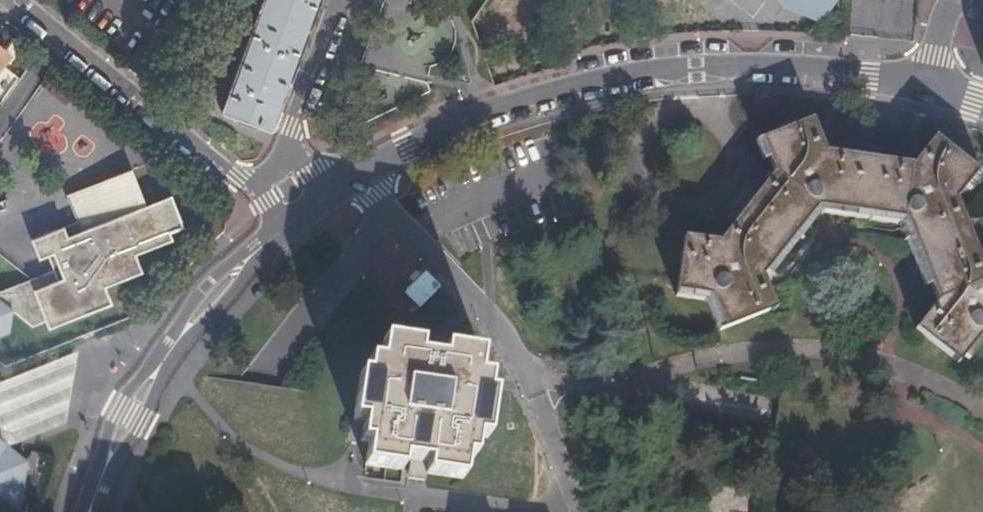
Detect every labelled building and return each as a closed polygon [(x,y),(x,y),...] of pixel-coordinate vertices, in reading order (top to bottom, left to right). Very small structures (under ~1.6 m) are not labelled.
[(221,112),(268,129),(315,0),(262,0),(221,112)] [(778,10),(814,25),(832,0),(770,0),(778,10)] [(0,47),(0,98),(2,99),(17,77),(1,64),(9,54),(0,47)] [(949,195),(970,168),(928,135),(905,164),(819,152),(805,120),(754,140),(768,172),(714,241),(678,236),(671,291),(706,297),(720,331),(771,311),(758,274),(810,206),(901,219),(933,298),(911,326),(955,359),(974,334),(982,335),(982,278),(949,195)] [(3,300),(45,284),(62,325),(122,300),(115,284),(151,270),(145,254),(181,240),(179,235),(191,230),(179,199),(154,209),(138,171),(70,198),(78,219),(33,237),(40,256),(46,253),(52,267),(0,289),(0,298),(3,300)] [(427,269),(405,291),(420,294),(437,277),(427,269)] [(3,300),(0,298),(0,334),(8,332),(12,306),(3,300)] [(431,472),(464,477),(467,456),(476,457),(478,438),(487,439),(494,388),(485,387),(488,372),(478,371),(481,351),(446,346),(445,355),(416,351),(418,342),(381,337),(378,357),(370,356),(368,371),(360,370),(354,420),(361,421),(359,442),(367,444),(365,465),(403,469),(405,462),(432,465),(431,472)] [(1,426),(1,446),(4,449),(66,421),(78,354),(1,385),(0,382),(0,426),(1,426)] [(13,504),(19,461),(4,449),(1,446),(0,446),(0,509),(13,504)]
